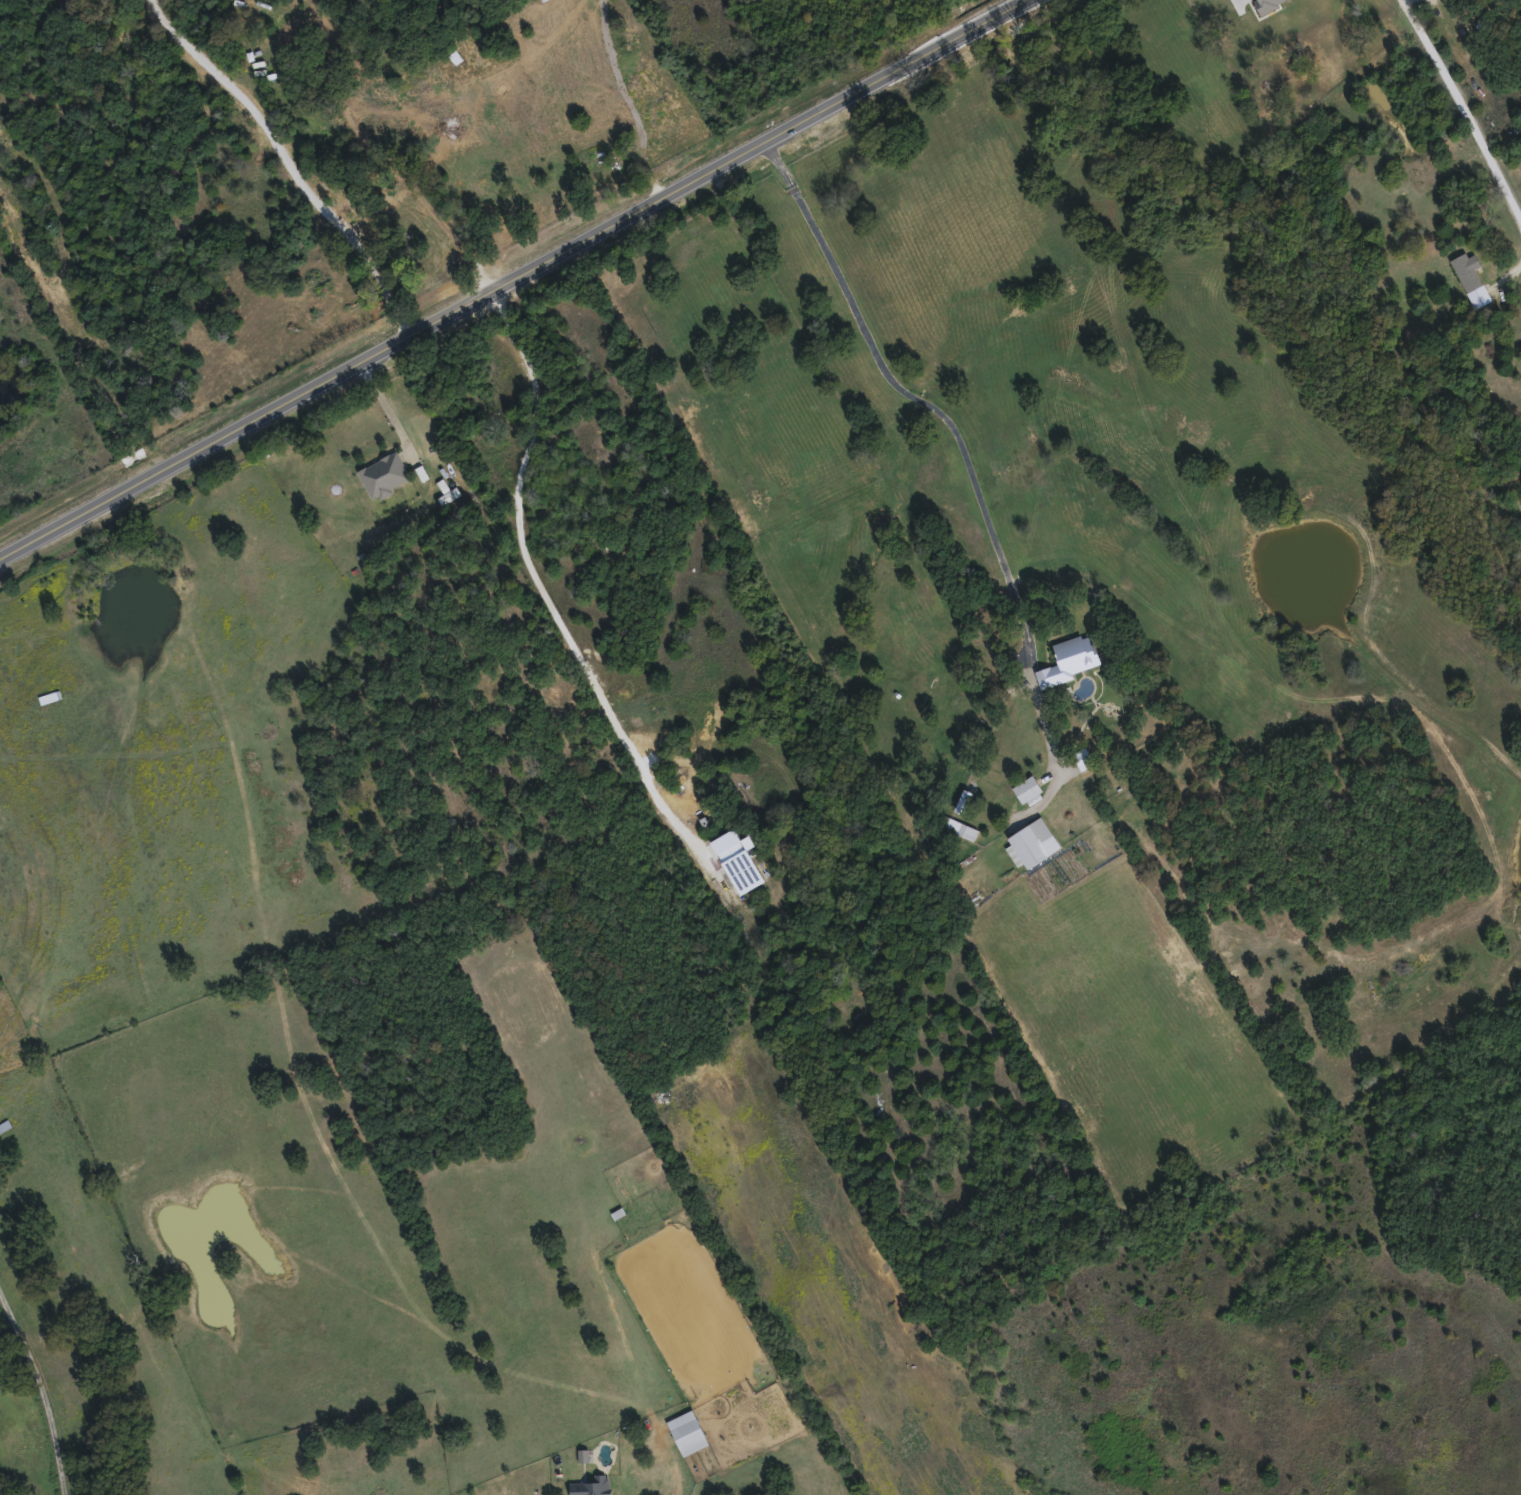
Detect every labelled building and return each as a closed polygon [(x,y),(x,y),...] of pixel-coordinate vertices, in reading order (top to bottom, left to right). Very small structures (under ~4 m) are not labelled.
[(1274,13),(1266,0),(1287,0),(1289,4),(1274,13)] [(586,162),(592,160),(595,168),(588,170),(586,162)] [(1451,261),(1469,251),(1493,299),(1474,308),(1451,261)] [(398,451),(411,480),(371,499),(357,469),(398,451)] [(459,492),(442,504),(438,499),(454,486),(459,492)] [(1053,644),(1090,633),(1100,668),(1039,686),(1035,671),(1059,664),(1053,644)] [(40,704),(38,696),(58,690),(61,698),(40,704)] [(1072,755),(1085,747),(1094,763),(1081,770),(1072,755)] [(1019,801),(1013,784),(1035,776),(1041,793),(1019,801)] [(943,826),(947,816),(977,829),(972,840),(943,826)] [(1027,868),(1022,861),(1016,865),(1002,842),(1042,817),(1061,847),(1027,868)] [(723,861),(745,849),(764,881),(741,894),(723,861)] [(683,1455),(667,1420),(693,1408),(709,1443),(683,1455)] [(610,1474),(611,1494),(571,1494),(570,1481),(596,1480),(595,1474),(610,1474)]
